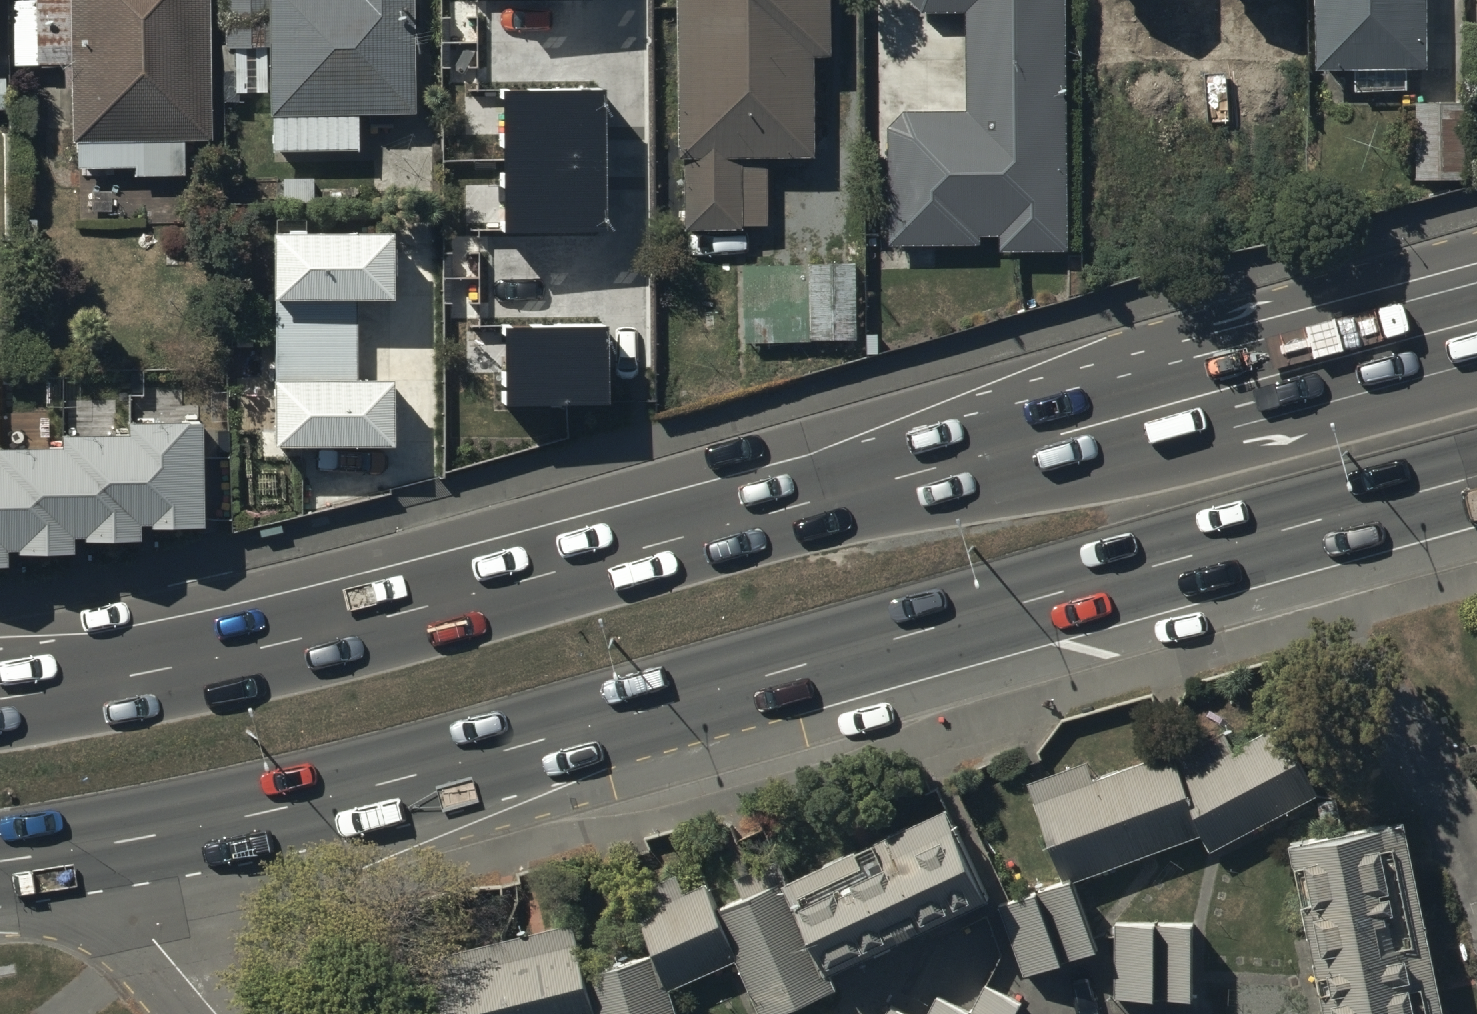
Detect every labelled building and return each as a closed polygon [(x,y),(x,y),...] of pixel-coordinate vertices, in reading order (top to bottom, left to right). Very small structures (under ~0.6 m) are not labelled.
[(67,195),(211,196),(212,0),(68,0),(67,195)] [(227,47),(266,48),(264,167),(359,169),(359,133),(416,134),(419,0),(228,0),(227,47)] [(673,228),(768,227),(767,165),(828,165),(827,0),(672,0),(673,228)] [(925,14),(966,13),(966,111),(904,111),(887,129),(888,248),(981,247),(981,238),(999,238),(999,253),(1069,253),(1067,0),(909,0),(925,14)] [(1317,83),(1426,80),(1424,0),(1315,0),(1317,83)] [(605,232),(604,90),(504,91),(504,233),(605,232)] [(1463,111),(1413,111),(1413,187),(1463,187),(1463,111)] [(269,217),(269,282),(272,282),(353,282),(387,282),(387,217),(269,217)] [(813,272),(744,273),(746,352),(856,350),(855,265),(813,266),(813,272)] [(353,282),(272,282),(272,358),(353,357),(353,282)] [(610,325),(505,325),(505,403),(610,403),(610,325)] [(272,358),(267,358),(268,441),(389,439),(388,356),(353,357),(272,358)] [(8,568),(8,549),(68,551),(69,530),(125,531),(126,510),(188,511),(190,401),(122,400),(122,414),(56,413),(56,428),(0,427),(0,567),(8,568)] [(1060,884),(1000,903),(1026,973),(1095,948),(1071,882),(1195,837),(1201,853),(1316,796),(1287,702),(1179,755),(1093,781),(1088,763),(1029,781),(1060,884)] [(1283,825),(1319,1013),(1439,1013),(1399,803),(1283,825)] [(646,902),(660,954),(596,972),(581,920),(437,961),(452,1013),(587,1013),(602,1010),(603,1013),(681,1013),(673,983),(741,951),(769,1013),(832,984),(828,975),(989,901),(947,811),(790,883),(780,858),(742,874),(749,891),(722,903),(711,876),(646,902)] [(1196,923),(1119,921),(1119,996),(1194,997),(1196,923)] [(1019,1006),(983,987),(971,1011),(936,993),(925,1013),(1015,1013),(1019,1006)] [(890,1000),(883,1013),(917,1013),(890,1000)]
